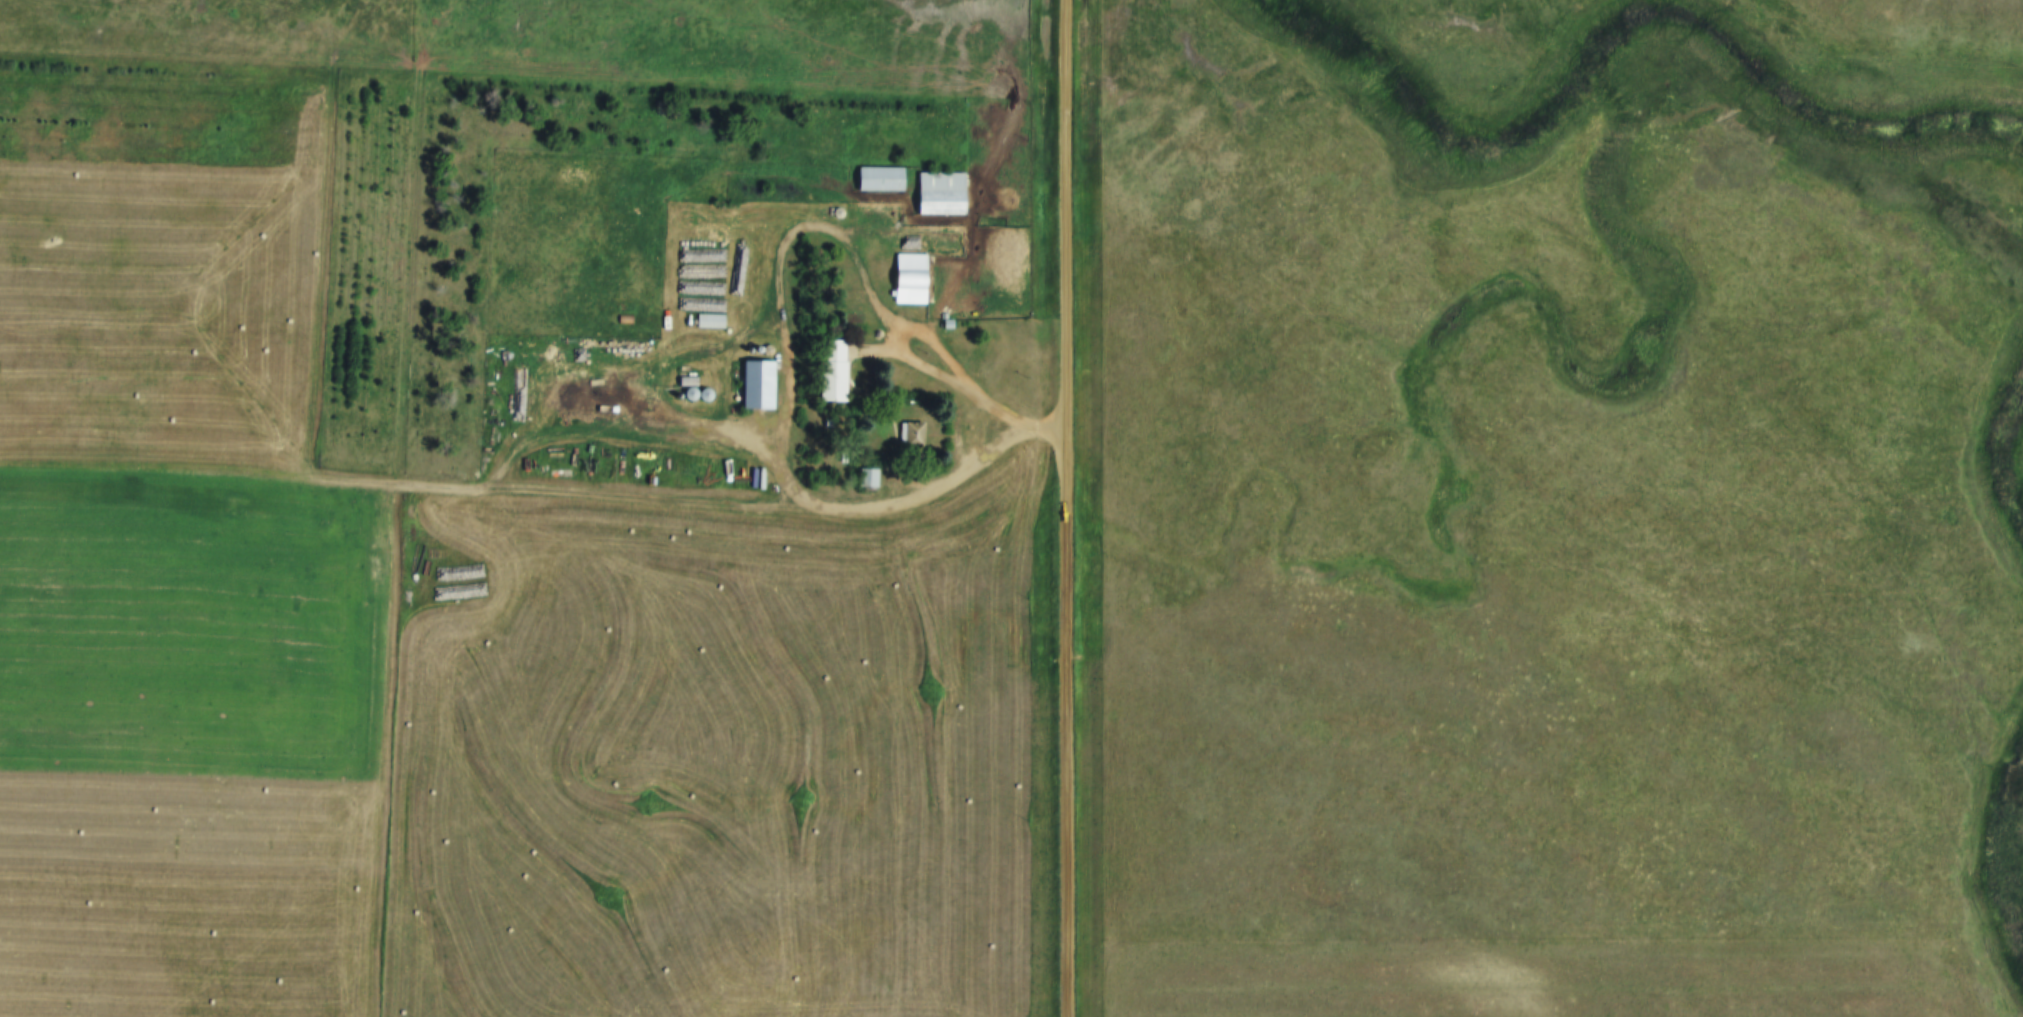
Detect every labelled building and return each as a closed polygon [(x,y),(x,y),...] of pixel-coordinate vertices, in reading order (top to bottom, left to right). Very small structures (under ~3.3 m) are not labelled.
[(900,165),(900,188),(856,188),(856,165),(900,165)] [(917,169),(961,169),(961,212),(917,212),(917,169)] [(837,215),(840,214),(842,211),(842,207),(840,204),(837,203),(833,204),(831,207),(831,211),(833,214),(837,215)] [(894,250),(924,251),(923,300),(893,299),(894,250)] [(696,309),(723,309),(723,323),(696,323),(696,309)] [(941,316),(951,316),(951,325),(941,325),(941,316)] [(694,329),(723,329),(723,317),(694,317),(694,329)] [(817,337),(842,337),(842,400),(817,400),(817,337)] [(771,358),(771,409),(740,409),(740,358),(771,358)] [(724,366),(734,366),(734,380),(724,380),(724,366)] [(677,372),(696,372),(696,381),(677,381),(677,372)] [(694,391),(693,387),(689,385),(685,385),(682,387),(680,391),(682,395),(685,398),(689,398),(693,395),(694,391)] [(709,392),(708,388),(704,386),(700,386),(697,388),(696,392),(697,396),(700,399),(704,399),(708,396),(709,392)] [(902,419),(923,420),(922,445),(901,443),(902,419)] [(858,463),(876,463),(876,482),(858,482),(858,463)]
